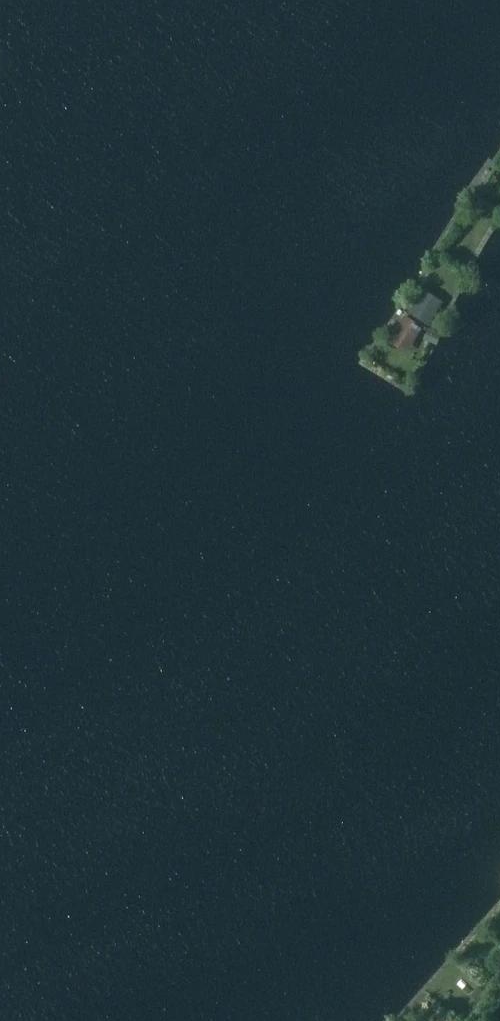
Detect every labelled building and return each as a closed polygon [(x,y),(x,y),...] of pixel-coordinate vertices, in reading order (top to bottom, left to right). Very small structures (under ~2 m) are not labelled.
[(475,198),(470,204),(479,210),(483,203),(475,198)] [(415,294),(404,311),(427,324),(437,307),(415,294)] [(402,315),(389,336),(408,347),(420,326),(402,315)] [(426,327),(420,338),(434,344),(439,333),(426,327)] [(480,987),(472,995),(478,1000),(485,992),(480,987)] [(485,1016),(490,1020),(495,1020),(497,1018),(489,1011),(485,1016)]
